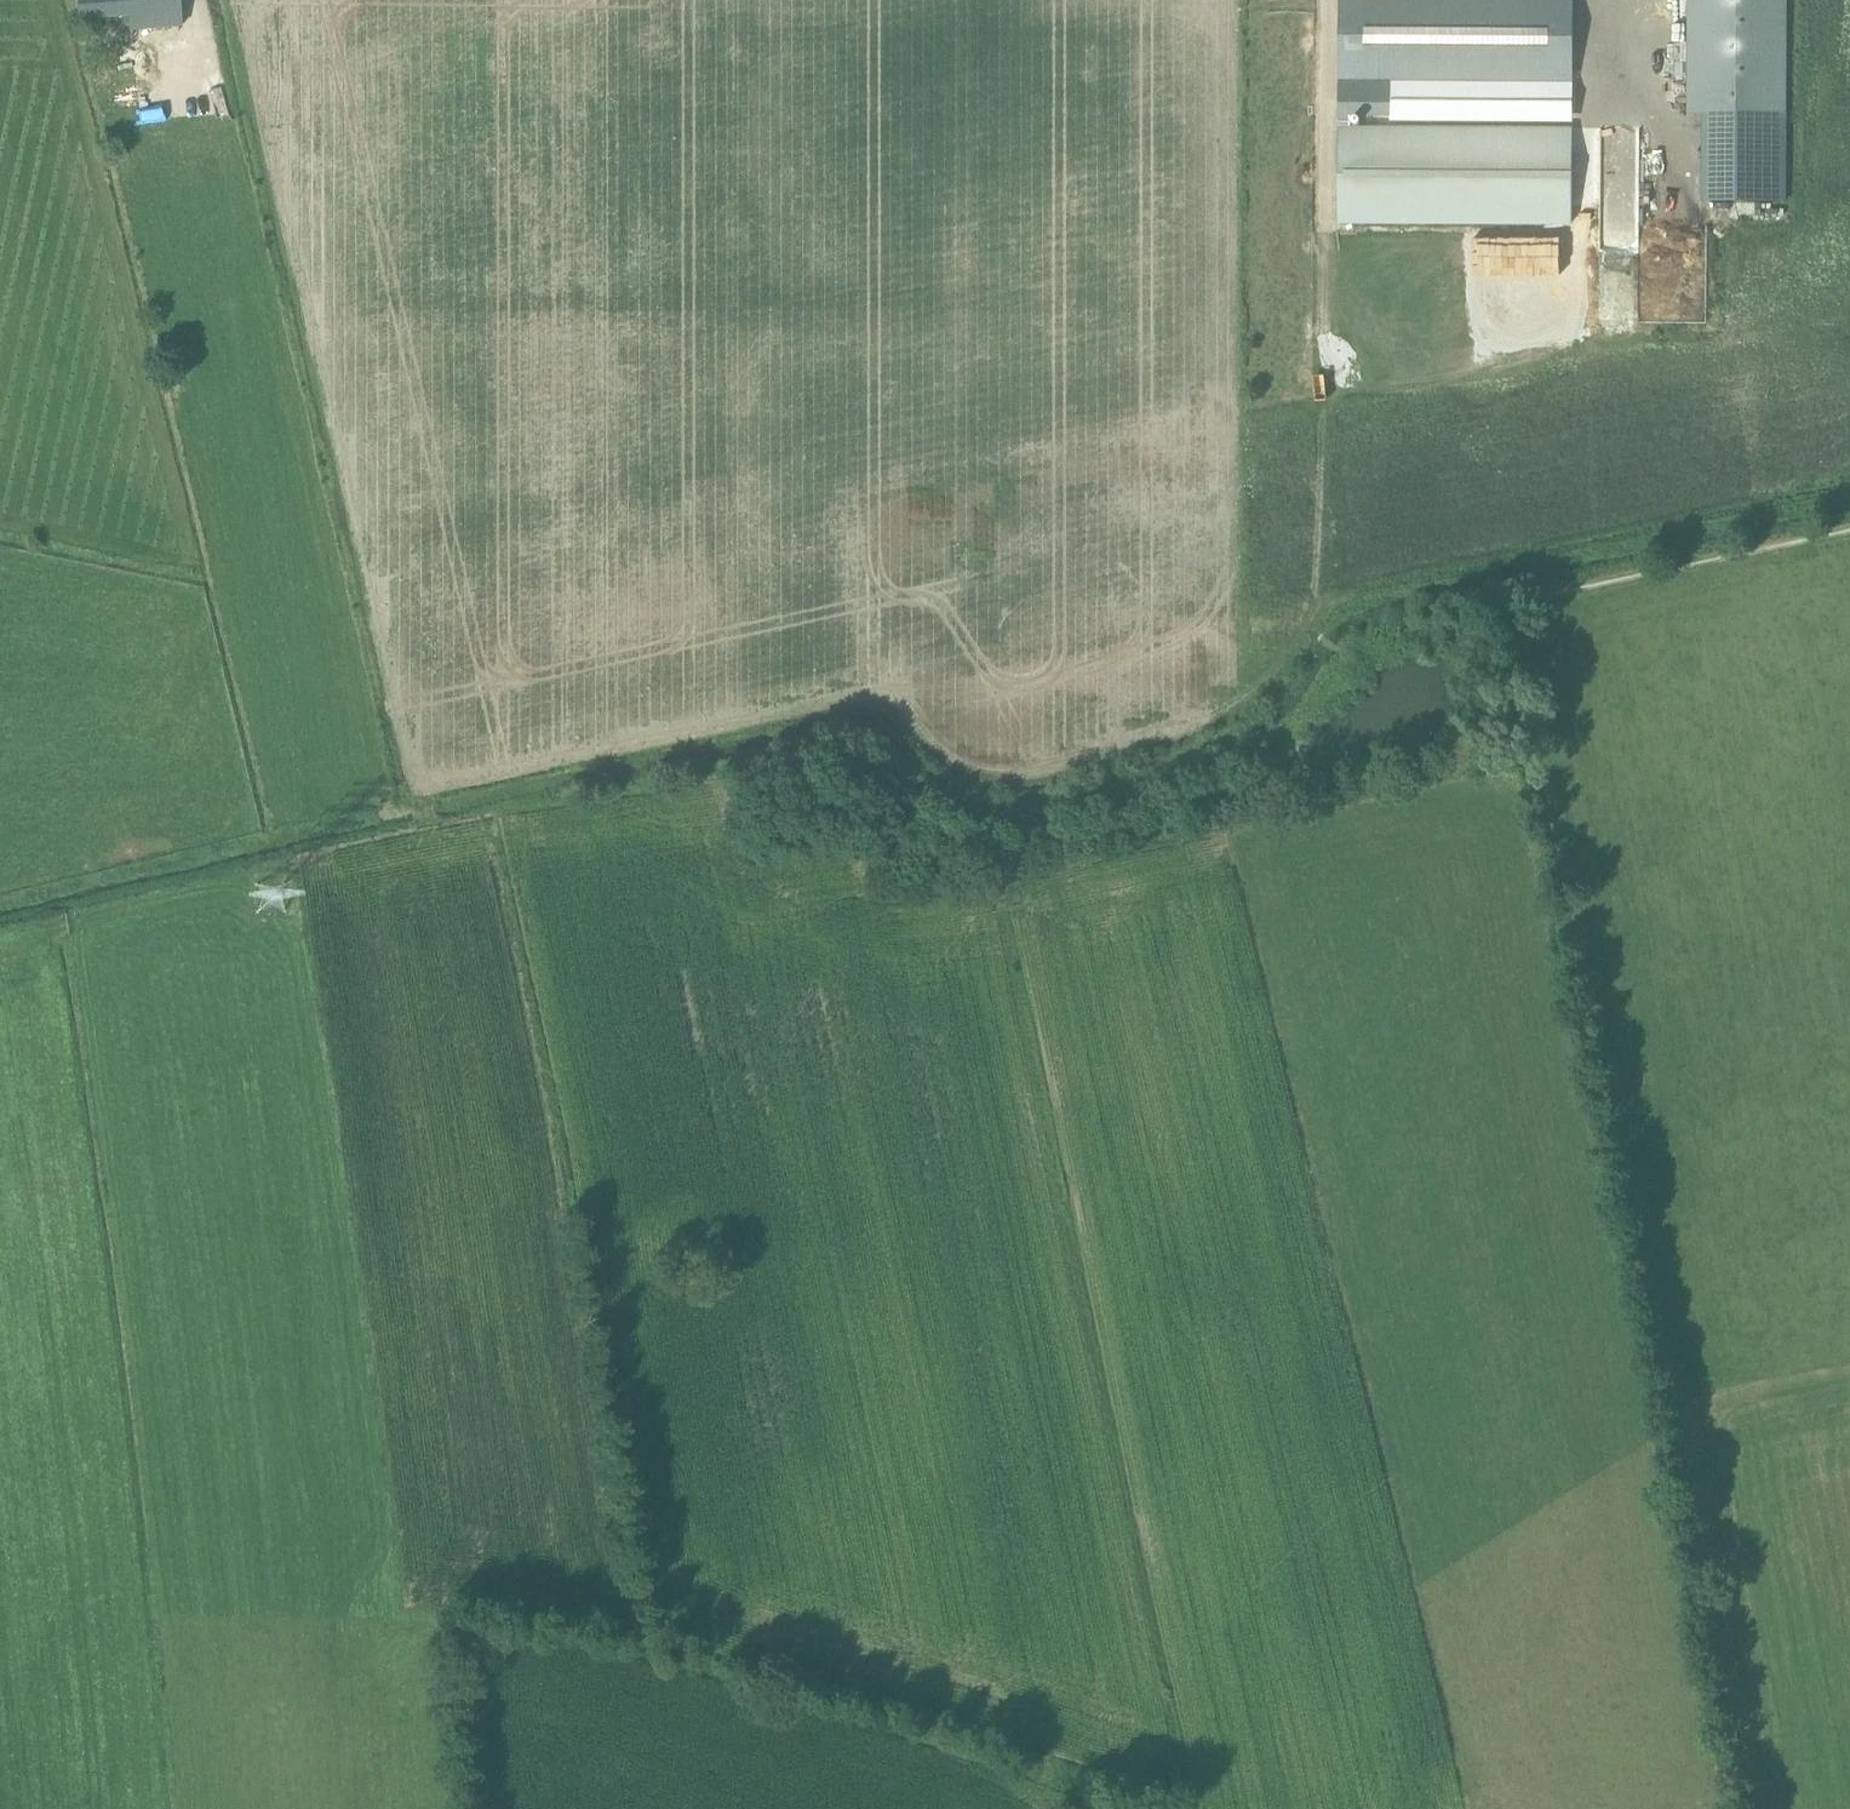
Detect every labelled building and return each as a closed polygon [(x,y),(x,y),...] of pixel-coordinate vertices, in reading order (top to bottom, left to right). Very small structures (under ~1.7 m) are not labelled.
[(78,21),(128,18),(129,32),(182,28),(180,0),(77,0),(78,21)] [(1339,80),(1573,81),(1574,0),(1339,0),(1339,80)] [(1688,113),(1786,113),(1786,0),(1689,0),(1688,113)] [(1338,126),(1338,223),(1571,224),(1571,127),(1338,126)]
